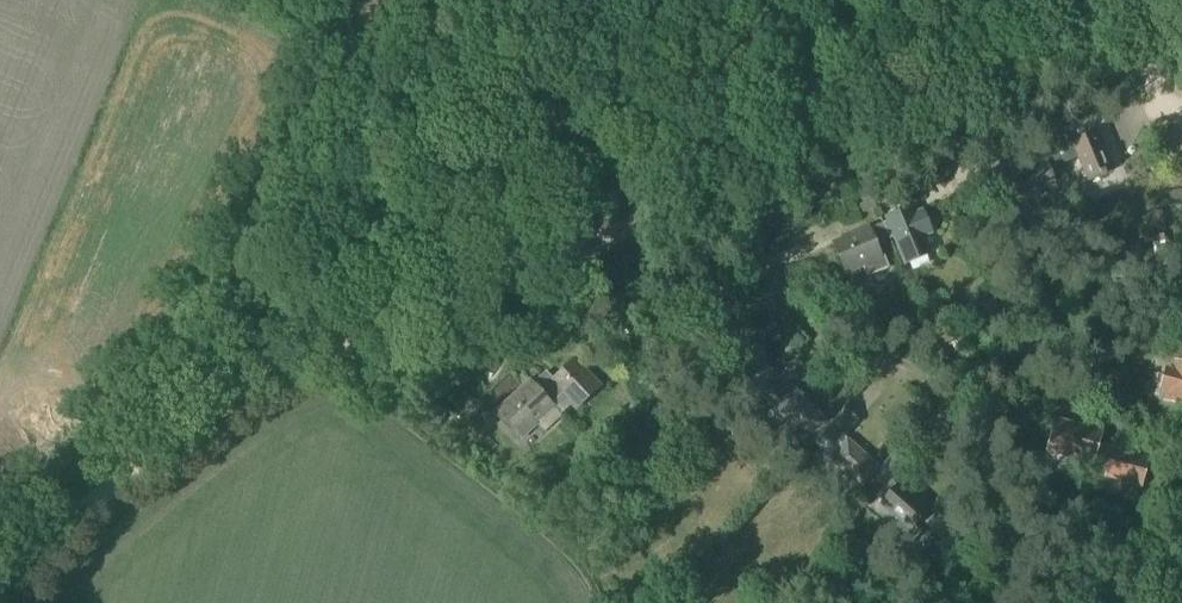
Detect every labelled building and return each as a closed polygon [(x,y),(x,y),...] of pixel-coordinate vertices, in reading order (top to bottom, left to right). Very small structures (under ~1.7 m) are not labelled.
[(1057,150),(1062,163),(1079,156),(1089,183),(1113,174),(1096,132),(1069,142),(1067,136),(1052,142),(1056,151),(1057,150)] [(1065,173),(1062,163),(1057,150),(1056,151),(1005,170),(1017,202),(1057,187),(1053,177),(1065,173)] [(887,226),(892,238),(895,237),(905,261),(928,252),(922,237),(931,233),(922,212),(913,216),(911,210),(888,219),(890,225),(887,226)] [(875,245),(892,238),(887,226),(871,233),(869,230),(835,244),(846,272),(862,266),(866,277),(888,268),(883,255),(880,256),(875,245)] [(760,358),(774,347),(766,335),(751,345),(760,358)] [(759,396),(775,377),(747,353),(731,371),(759,396)] [(531,383),(551,405),(564,393),(578,408),(600,387),(575,361),(554,382),(546,374),(534,385),(531,382),(531,383)] [(797,398),(791,394),(809,373),(795,361),(769,390),(789,407),(782,415),(810,440),(826,422),(798,397),(797,398)] [(1174,361),(1172,371),(1164,369),(1158,392),(1166,394),(1163,403),(1181,408),(1181,364),(1174,361)] [(534,422),(551,405),(531,383),(498,414),(521,438),(536,424),(534,422)] [(831,450),(858,420),(844,408),(817,438),(831,450)] [(1096,445),(1099,445),(1102,431),(1054,419),(1045,452),(1091,464),(1096,445)] [(860,485),(876,467),(848,442),(832,460),(860,485)] [(1112,449),(1099,445),(1096,445),(1091,464),(1092,464),(1090,472),(1142,486),(1148,460),(1111,450),(1112,449)] [(892,480),(906,464),(894,453),(874,475),(885,486),(886,486),(892,480)] [(886,486),(885,486),(876,496),(882,502),(881,503),(911,529),(927,511),(897,485),(892,480),(886,486)]
